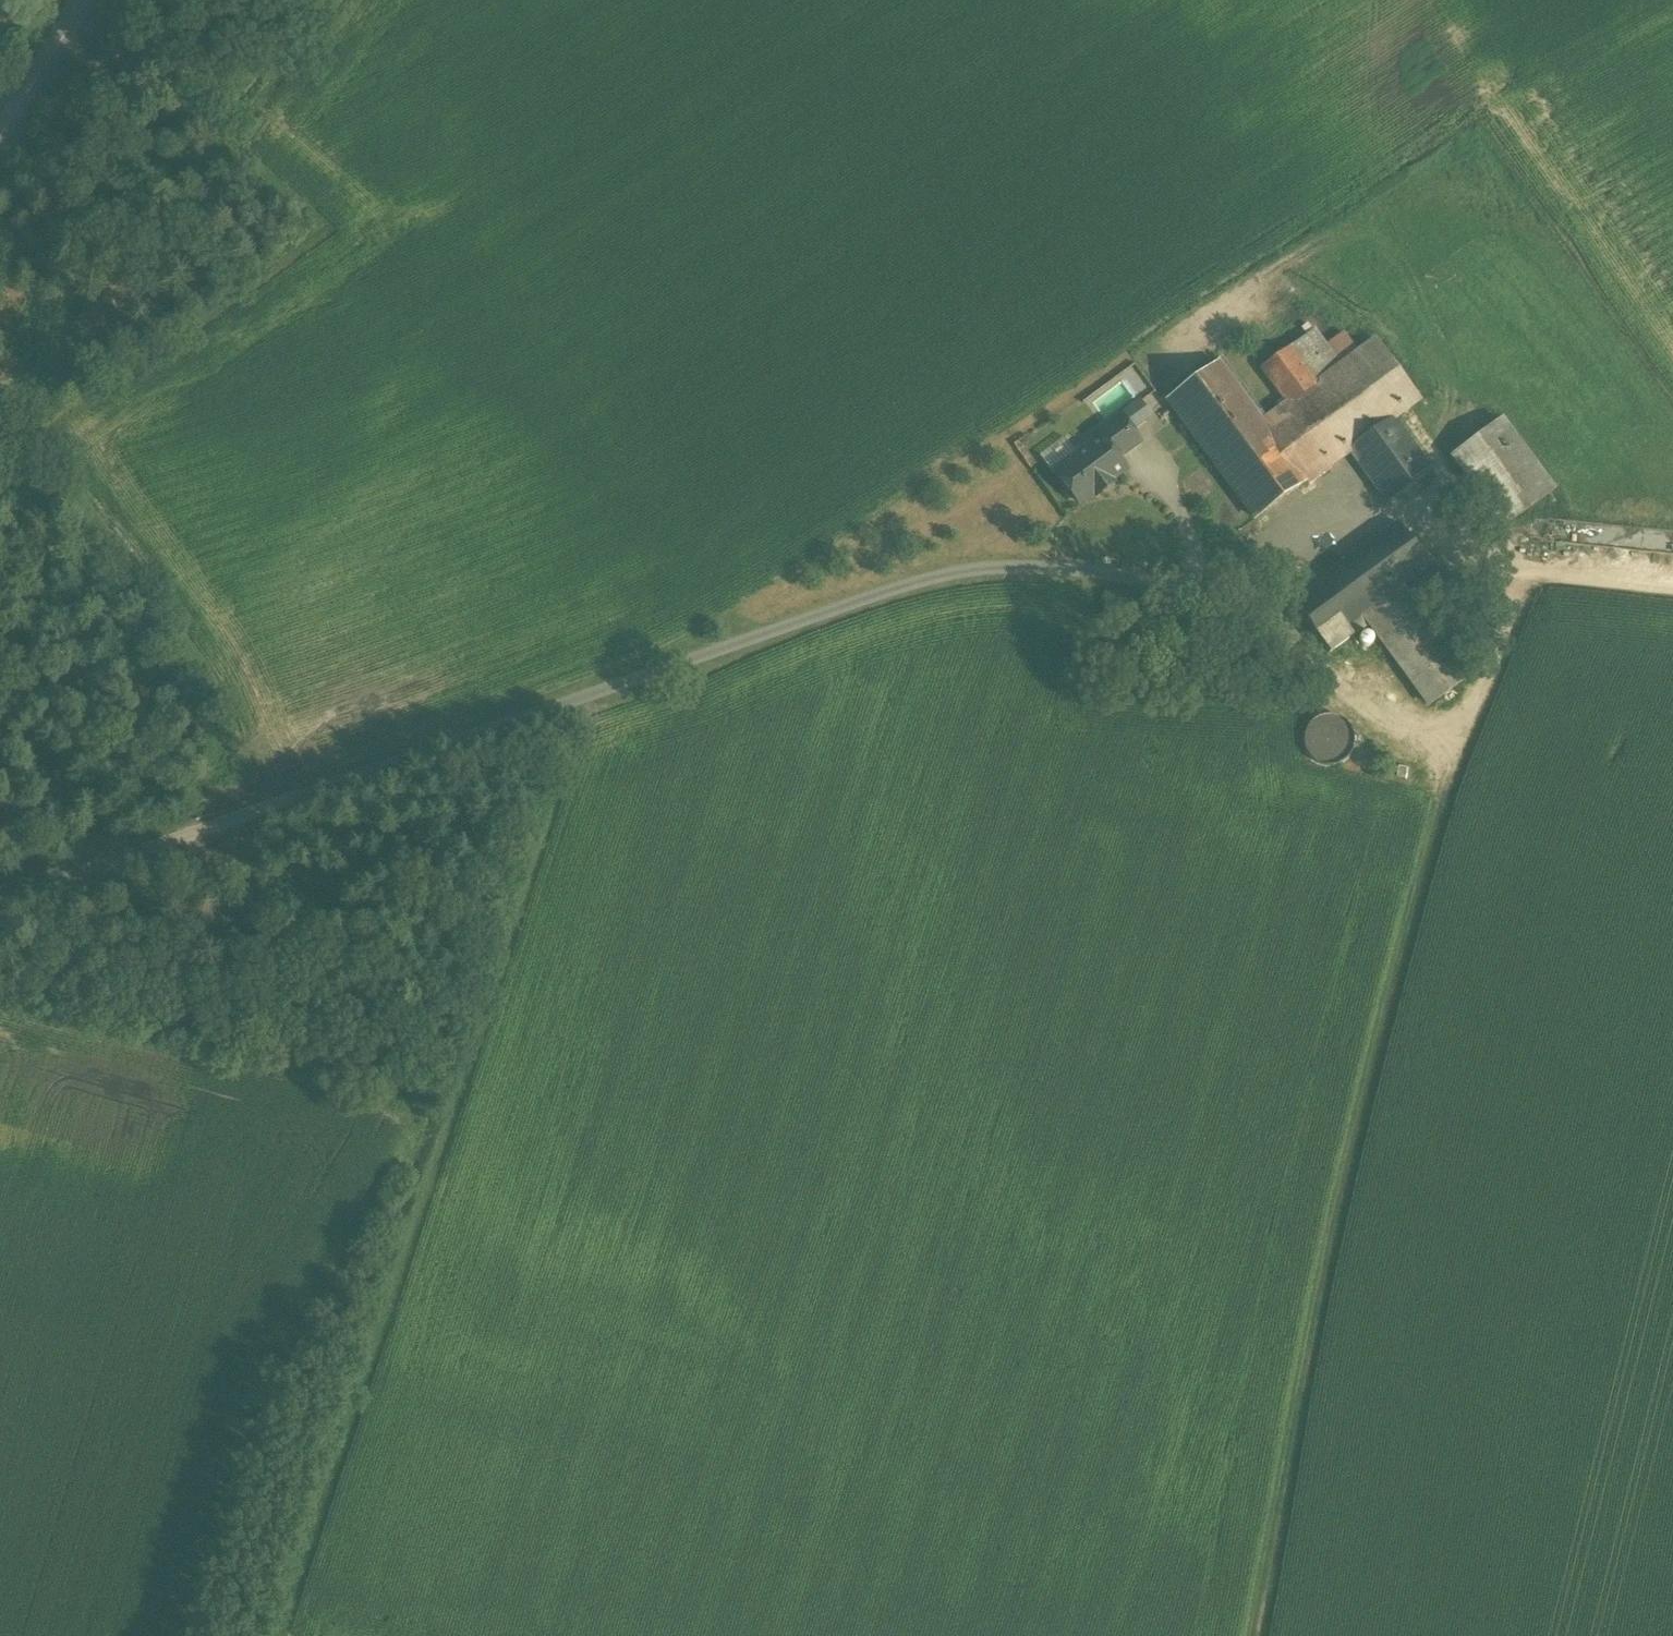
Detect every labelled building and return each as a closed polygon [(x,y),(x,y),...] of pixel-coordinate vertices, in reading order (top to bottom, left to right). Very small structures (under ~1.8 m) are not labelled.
[(1217,362),(1167,399),(1256,519),(1350,450),(1389,503),(1431,472),(1392,419),(1418,399),(1376,342),(1341,367),(1314,330),(1260,369),(1283,400),(1278,404),(1283,410),(1263,424),(1217,362)] [(1102,438),(1117,458),(1139,441),(1121,416),(1097,434),(1100,439),(1102,438)] [(1553,490),(1501,420),(1452,456),(1504,526),(1553,490)] [(1125,469),(1117,458),(1102,438),(1100,439),(1055,472),(1064,483),(1063,491),(1068,498),(1075,499),(1079,503),(1093,493),(1096,496),(1113,483),(1111,480),(1125,469)] [(1428,566),(1397,523),(1291,600),(1381,724),(1404,707),(1353,637),(1370,624),(1430,705),(1467,678),(1400,587),(1428,566)] [(1334,718),(1325,717),(1317,719),(1309,726),(1305,733),(1304,744),(1307,752),(1313,760),(1321,763),(1330,764),(1338,762),(1343,759),(1349,753),(1352,741),(1351,733),(1347,726),(1342,721),(1334,718)]
